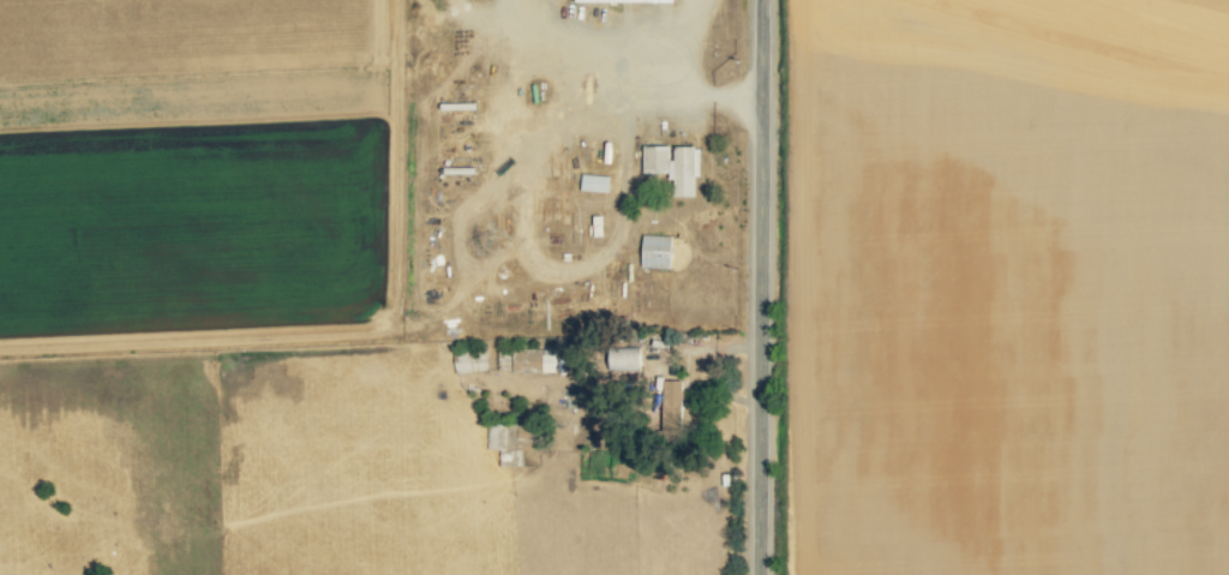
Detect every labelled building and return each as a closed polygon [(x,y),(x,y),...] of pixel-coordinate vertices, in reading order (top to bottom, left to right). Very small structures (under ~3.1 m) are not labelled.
[(642,146),(642,173),(671,173),(671,196),(694,196),(694,177),(699,177),(699,147),(671,147),(671,146),(642,146)] [(609,177),(581,174),(579,190),(607,193),(609,177)] [(670,269),(671,236),(642,235),(641,268),(670,269)] [(553,348),(511,350),(511,372),(554,370),(553,348)] [(639,349),(608,348),(608,370),(639,370),(639,349)] [(488,370),(486,350),(452,353),(454,374),(488,370)] [(661,432),(681,433),(682,381),(662,381),(661,432)] [(486,450),(499,451),(499,465),(519,466),(520,440),(529,441),(530,426),(487,424),(486,450)]
